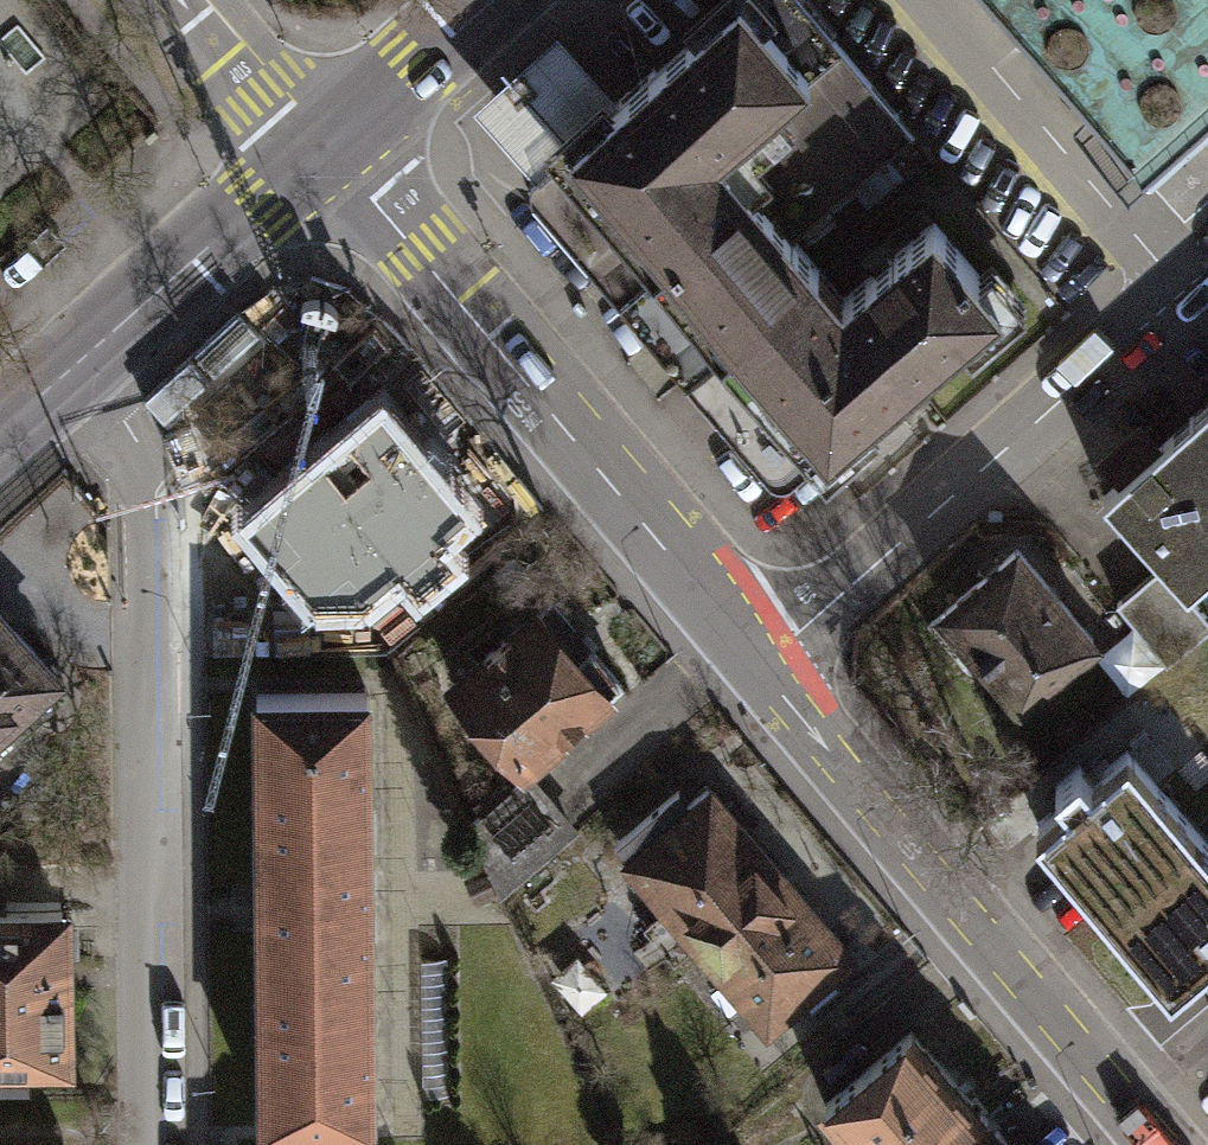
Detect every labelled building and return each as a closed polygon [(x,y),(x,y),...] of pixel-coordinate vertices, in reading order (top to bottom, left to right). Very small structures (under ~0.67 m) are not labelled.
[(816,268),(790,235),(912,131),(800,0),(731,0),(619,99),(576,138),(535,175),(531,180),(529,187),(530,193),(532,199),(684,379),(741,331),(816,268)] [(1143,180),(1207,122),(1207,0),(986,0),(1143,180)] [(576,138),(619,99),(558,30),(474,104),(535,175),(576,138)] [(933,221),(843,298),(912,378),(1001,301),(933,221)] [(912,378),(843,298),(816,268),(741,331),(684,379),(770,479),(774,482),(780,483),(786,481),(791,479),(835,442),(912,378)] [(348,561),(370,587),(468,504),(381,401),(265,499),(297,537),(280,552),(312,591),(348,561)] [(1104,494),(1187,588),(1207,570),(1207,402),(1104,494)] [(1017,548),(944,611),(988,661),(982,666),(979,673),(979,684),(984,692),(988,697),(999,699),(1010,698),(1015,693),(1021,700),(1095,638),(1017,548)] [(1167,661),(1207,626),(1207,617),(1163,564),(1118,602),(1167,661)] [(454,682),(524,765),(621,683),(589,646),(574,658),(536,613),(454,682)] [(59,696),(46,683),(55,675),(0,616),(0,751),(59,696)] [(367,692),(259,693),(260,805),(368,804),(367,692)] [(1040,824),(1105,903),(1193,830),(1125,753),(1040,824)] [(500,895),(575,833),(526,777),(469,825),(500,895)] [(669,795),(613,843),(698,944),(781,874),(706,786),(680,808),(669,795)] [(368,804),(260,805),(262,1011),(369,1010),(368,804)] [(1171,981),(1192,963),(1203,976),(1207,971),(1207,848),(1193,830),(1105,903),(1171,981)] [(781,874),(698,944),(764,1021),(780,1007),(789,1018),(855,962),(781,874)] [(65,1054),(62,911),(0,912),(0,1055),(65,1054)] [(369,1010),(262,1011),(262,1122),(370,1121),(369,1010)] [(824,1105),(858,1144),(950,1144),(984,1116),(912,1031),(824,1105)] [(950,1144),(1008,1144),(984,1116),(950,1144)]
